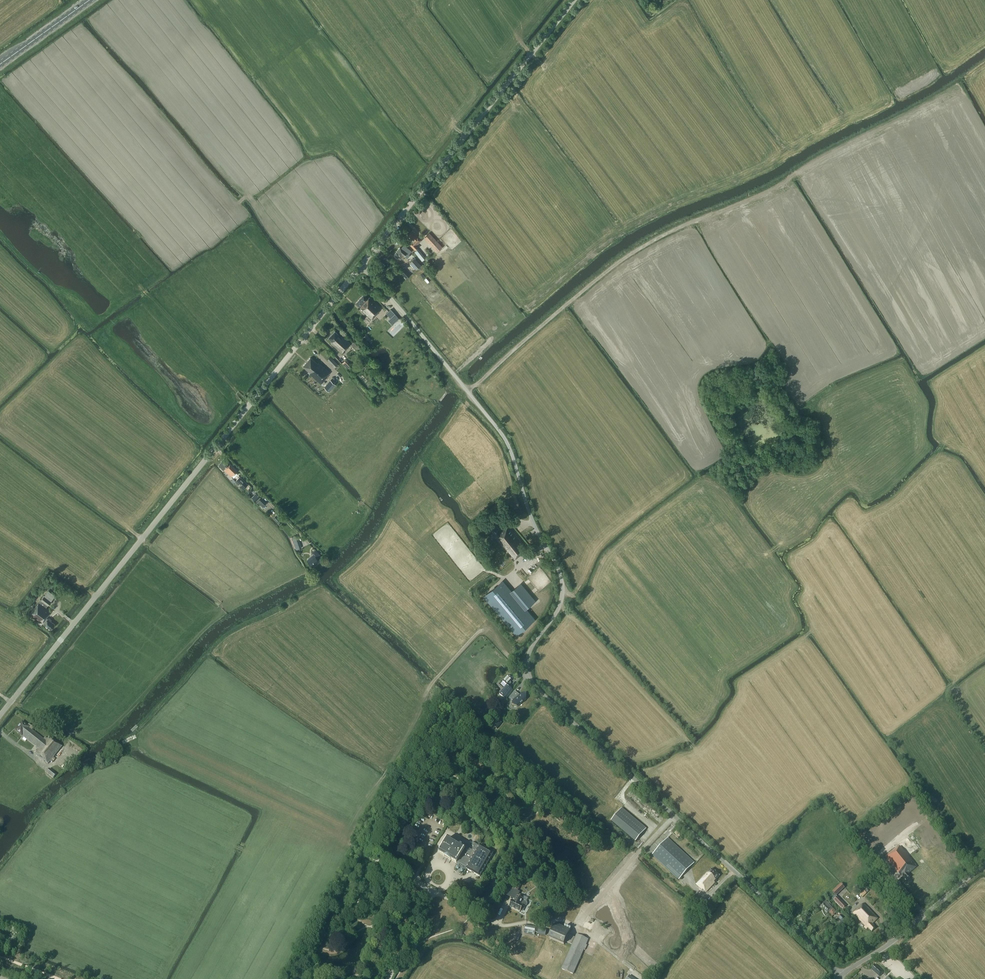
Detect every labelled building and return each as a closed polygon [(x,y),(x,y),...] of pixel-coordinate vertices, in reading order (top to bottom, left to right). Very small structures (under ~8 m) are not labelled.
[(413,241),(409,244),(414,250),(417,246),(416,245),(421,239),(418,236),(417,237),(415,235),(416,233),(413,230),(411,233),(410,232),(407,235),(413,241)] [(441,246),(428,233),(424,237),(437,250),(441,246)] [(406,257),(410,251),(408,250),(409,249),(401,243),(398,247),(399,247),(393,255),(398,258),(400,259),(403,255),(406,257)] [(414,251),(422,261),(424,259),(425,258),(418,248),(414,251)] [(409,262),(416,270),(421,265),(414,258),(409,262)] [(401,273),(406,278),(411,274),(405,269),(401,273)] [(361,309),(360,310),(371,320),(378,312),(377,311),(380,308),(369,298),(367,299),(363,295),(355,303),(361,309)] [(391,317),(395,321),(398,318),(391,309),(386,313),(390,318),(391,317)] [(347,346),(350,343),(342,336),(341,337),(335,331),(328,338),(331,341),(330,342),(341,353),(348,347),(347,346)] [(327,360),(334,367),(338,364),(330,356),(327,360)] [(326,375),(329,372),(318,362),(317,363),(310,357),(302,366),(309,372),(309,373),(321,384),(324,380),(327,376),(326,375)] [(342,363),(347,369),(351,365),(345,360),(342,363)] [(329,380),(324,386),(328,390),(334,384),(329,380)] [(222,467),(232,476),(237,471),(224,459),(221,462),(224,465),(222,467)] [(248,484),(240,477),(235,482),(238,485),(240,483),(242,485),(240,487),(243,489),(248,484)] [(251,497),(256,501),(260,496),(256,492),(251,497)] [(261,497),(256,502),(262,507),(266,502),(261,497)] [(523,551),(526,548),(508,526),(501,532),(494,524),(489,528),(497,538),(514,559),(524,552),(523,551)] [(301,548),(298,539),(293,540),(296,549),(301,548)] [(319,561),(323,558),(316,550),(312,553),(315,555),(312,558),(311,557),(308,560),(313,565),(319,560),(319,561)] [(536,560),(539,564),(544,560),(540,556),(536,560)] [(486,597),(515,633),(533,618),(524,607),(534,599),(522,585),(512,593),(504,582),(486,597)] [(51,629),(55,624),(50,621),(51,620),(49,618),(48,619),(46,617),(51,612),(45,607),(48,605),(51,601),(44,596),(41,600),(39,603),(30,613),(42,623),(44,621),(45,621),(43,623),(51,629)] [(502,681),(503,682),(501,684),(505,688),(499,695),(505,699),(513,689),(508,686),(511,682),(510,681),(513,678),(509,675),(505,679),(504,678),(502,681)] [(512,706),(518,706),(526,700),(526,694),(521,694),(519,695),(518,694),(515,691),(510,698),(513,701),(512,706)] [(498,703),(503,706),(506,700),(502,697),(498,703)] [(497,719),(492,725),(497,729),(502,723),(497,719)] [(33,728),(30,726),(28,724),(27,726),(22,721),(14,731),(34,746),(31,750),(35,753),(34,755),(43,762),(44,761),(47,764),(50,761),(52,763),(55,759),(53,758),(62,746),(49,736),(47,739),(45,738),(43,740),(32,730),(33,728)] [(56,775),(49,769),(45,773),(53,779),(56,775)] [(610,820),(635,840),(646,829),(621,808),(610,820)] [(902,825),(906,830),(912,825),(908,820),(902,825)] [(465,848),(447,838),(439,853),(444,856),(451,860),(480,876),(493,853),(475,843),(472,849),(476,851),(472,859),(467,857),(471,850),(466,847),(465,848)] [(652,855),(678,880),(693,864),(667,839),(652,855)] [(886,863),(888,861),(899,875),(900,874),(906,880),(910,877),(908,874),(917,867),(906,853),(911,848),(905,840),(899,845),(900,846),(896,849),(895,848),(883,858),(886,863)] [(715,880),(719,877),(711,869),(708,873),(707,872),(695,885),(702,891),(703,890),(705,892),(716,881),(715,880)] [(844,888),(840,884),(835,890),(838,893),(844,888)] [(520,911),(522,905),(524,906),(525,906),(526,905),(527,904),(527,903),(527,902),(525,901),(522,899),(523,896),(519,894),(517,897),(515,901),(512,900),(509,907),(520,911)] [(832,908),(825,901),(820,906),(827,913),(828,911),(829,912),(829,913),(832,916),(835,913),(832,910),(831,909),(832,908)] [(877,919),(863,904),(853,913),(865,926),(865,927),(867,929),(868,928),(872,932),(876,928),(874,926),(872,924),(877,919)] [(839,924),(843,927),(848,921),(841,915),(838,918),(841,921),(839,924)] [(562,969),(574,974),(588,940),(577,935),(576,937),(569,934),(571,931),(555,924),(549,938),(564,945),(566,942),(572,945),(562,969)] [(546,930),(525,926),(524,933),(534,935),(535,932),(538,933),(537,933),(545,935),(546,930)] [(871,969),(879,977),(884,972),(875,964),(871,969)]
